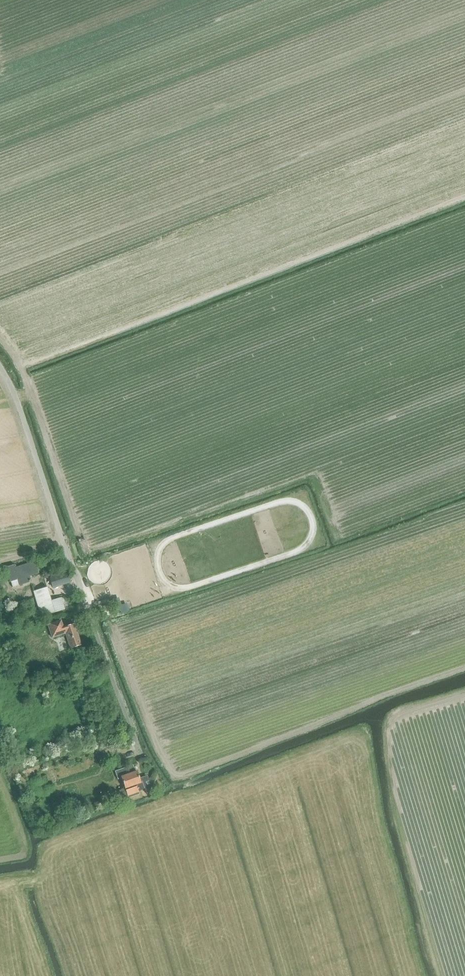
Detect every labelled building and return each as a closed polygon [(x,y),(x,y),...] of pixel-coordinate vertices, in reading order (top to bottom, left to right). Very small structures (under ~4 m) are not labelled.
[(6,569),(8,575),(10,582),(18,579),(20,585),(30,582),(28,576),(37,574),(33,563),(15,569),(14,566),(6,569)] [(49,580),(52,588),(70,583),(68,575),(49,580)] [(41,617),(47,615),(64,610),(74,606),(72,602),(68,603),(66,597),(50,601),(48,592),(47,588),(34,592),(41,617)] [(65,634),(67,642),(70,649),(80,646),(73,623),(63,627),(61,620),(47,624),(51,637),(59,635),(60,635),(65,634)] [(117,737),(119,744),(131,740),(128,733),(117,737)] [(110,757),(112,762),(119,760),(114,746),(96,753),(98,758),(102,756),(104,759),(110,757)] [(120,778),(123,786),(119,790),(123,799),(128,797),(140,794),(138,791),(144,788),(146,794),(147,794),(154,791),(155,791),(150,777),(148,778),(147,775),(138,778),(136,772),(135,772),(133,765),(115,771),(118,778),(120,778)]
